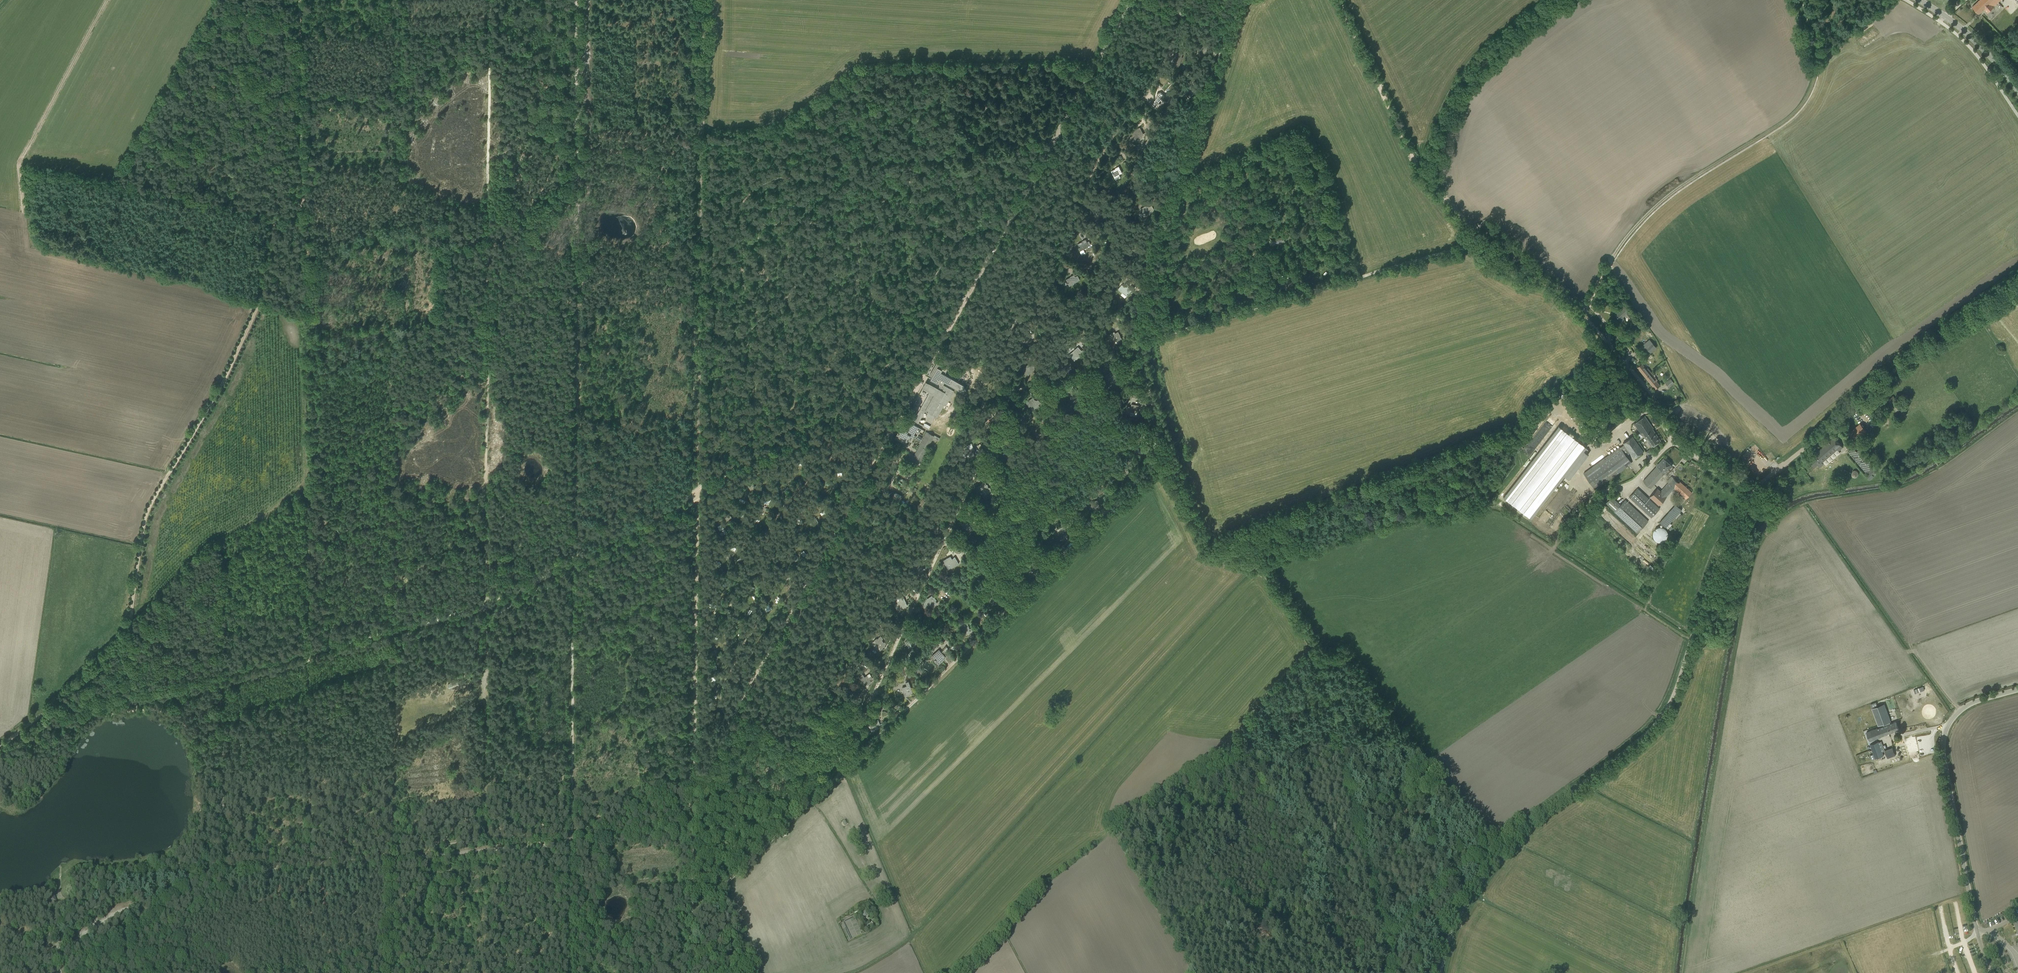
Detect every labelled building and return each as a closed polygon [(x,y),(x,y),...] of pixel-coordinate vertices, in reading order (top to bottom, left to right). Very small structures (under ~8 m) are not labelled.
[(1972,7),(1979,14),(1984,9),(1987,13),(1994,6),(2001,0),(1980,0),(1972,7)] [(1199,51),(1199,52),(1201,56),(1202,55),(1203,55),(1208,52),(1206,49),(1209,48),(1207,44),(1198,49),(1199,51)] [(1171,65),(1176,67),(1178,67),(1182,57),(1181,57),(1183,53),(1180,52),(1179,56),(1175,54),(1171,65)] [(1191,95),(1195,92),(1190,86),(1188,88),(1187,87),(1181,92),(1184,96),(1187,95),(1188,97),(1191,95)] [(1166,96),(1161,92),(1157,93),(1155,100),(1158,102),(1161,100),(1162,100),(1165,100),(1166,96)] [(1175,133),(1174,134),(1175,133),(1179,136),(1178,137),(1179,136),(1180,135),(1179,135),(1183,131),(1178,126),(1173,131),(1175,133)] [(1143,134),(1140,128),(1135,130),(1135,131),(1132,133),(1133,135),(1130,136),(1132,141),(1135,139),(1140,137),(1139,136),(1143,134)] [(1164,168),(1163,170),(1168,170),(1169,164),(1165,163),(1165,162),(1159,162),(1159,161),(1157,161),(1157,167),(1158,167),(1164,168)] [(1112,174),(1113,175),(1114,177),(1119,175),(1119,174),(1122,173),(1119,166),(1116,167),(1117,168),(1111,171),(1113,174),(1112,174)] [(1095,206),(1095,207),(1092,208),(1096,217),(1102,214),(1100,210),(1101,209),(1099,204),(1095,206)] [(1142,211),(1144,215),(1146,215),(1147,214),(1146,214),(1151,212),(1151,211),(1154,210),(1152,206),(1149,207),(1148,205),(1141,208),(1143,211),(1142,211)] [(1079,247),(1079,248),(1080,247),(1081,250),(1086,248),(1086,247),(1089,246),(1090,245),(1089,242),(1087,243),(1086,239),(1083,240),(1084,241),(1078,243),(1079,247)] [(1131,250),(1130,251),(1131,251),(1132,250),(1134,254),(1133,255),(1134,254),(1135,254),(1135,253),(1140,251),(1138,248),(1140,246),(1138,243),(1130,248),(1131,250)] [(1077,275),(1075,277),(1074,275),(1071,276),(1072,276),(1066,279),(1067,282),(1067,283),(1068,283),(1069,286),(1074,284),(1074,283),(1077,281),(1076,281),(1079,280),(1077,275)] [(1125,297),(1126,295),(1126,296),(1127,294),(1127,295),(1128,294),(1131,290),(1128,287),(1129,285),(1126,283),(1123,286),(1122,284),(1118,289),(1122,292),(1121,294),(1125,297)] [(1045,308),(1046,312),(1047,312),(1048,316),(1052,314),(1053,315),(1054,314),(1055,314),(1054,310),(1056,309),(1055,306),(1051,308),(1050,307),(1045,308)] [(1631,315),(1628,312),(1623,306),(1614,313),(1619,319),(1625,314),(1628,318),(1631,315)] [(1111,335),(1112,337),(1115,341),(1117,340),(1117,341),(1117,339),(1121,337),(1121,339),(1121,338),(1121,337),(1121,336),(1120,336),(1118,332),(1115,333),(1114,331),(1110,333),(1111,335)] [(1023,332),(1020,341),(1024,342),(1027,343),(1031,334),(1028,333),(1028,334),(1023,332)] [(1615,337),(1619,342),(1625,337),(1621,332),(1617,335),(1615,337)] [(1069,354),(1074,360),(1076,358),(1076,359),(1080,356),(1079,354),(1081,352),(1078,347),(1069,354)] [(1025,371),(1028,374),(1032,370),(1033,371),(1036,367),(1034,365),(1034,366),(1030,362),(1025,367),(1027,369),(1025,371)] [(1660,385),(1647,370),(1648,369),(1647,368),(1646,369),(1641,363),(1637,367),(1655,389),(1660,385)] [(930,379),(937,383),(939,379),(963,392),(965,388),(963,387),(964,385),(944,374),(947,368),(943,366),(943,367),(938,364),(937,367),(935,366),(930,375),(932,376),(930,379)] [(1105,376),(1110,381),(1112,379),(1112,380),(1113,380),(1112,379),(1115,376),(1116,377),(1115,376),(1115,375),(1114,375),(1111,371),(1105,376)] [(1667,381),(1665,382),(1669,387),(1674,383),(1668,375),(1665,378),(1667,381)] [(927,395),(913,420),(918,423),(925,411),(926,411),(926,412),(927,412),(928,412),(926,415),(932,419),(934,416),(936,417),(940,412),(944,405),(945,406),(954,391),(945,385),(945,386),(943,385),(940,390),(928,383),(926,382),(922,388),(929,392),(927,395)] [(1068,387),(1067,388),(1068,387),(1070,391),(1069,392),(1070,392),(1071,394),(1072,396),(1075,395),(1074,393),(1077,391),(1074,384),(1069,387),(1069,386),(1068,387)] [(1892,409),(1894,408),(1896,410),(1901,406),(1893,396),(1886,402),(1892,409)] [(1026,402),(1029,406),(1030,406),(1031,408),(1037,404),(1037,405),(1040,403),(1038,400),(1036,401),(1036,400),(1035,400),(1034,400),(1033,398),(1028,401),(1027,401),(1026,402)] [(1138,410),(1139,405),(1131,404),(1131,407),(1127,406),(1126,414),(1131,414),(1130,414),(1130,412),(1137,413),(1138,411),(1138,410)] [(982,414),(984,416),(982,418),(984,421),(989,418),(989,419),(993,416),(992,414),(992,413),(991,414),(988,409),(982,414)] [(1660,440),(1652,429),(1653,428),(1645,416),(1634,423),(1642,436),(1643,435),(1651,447),(1660,440)] [(894,438),(900,441),(902,437),(907,440),(910,436),(912,437),(918,427),(912,423),(907,431),(905,430),(904,432),(900,429),(898,433),(897,432),(894,438)] [(1860,423),(1849,432),(1851,433),(1854,437),(1858,442),(1869,433),(1861,424),(1860,423)] [(1559,425),(1503,497),(1531,518),(1564,475),(1584,450),(1586,447),(1559,425)] [(925,437),(914,456),(910,454),(906,460),(917,466),(934,436),(926,432),(924,437),(925,437)] [(1631,463),(1626,455),(1630,452),(1634,458),(1643,451),(1632,436),(1623,443),(1624,444),(1620,447),(1583,473),(1595,489),(1631,463)] [(1808,460),(1814,467),(1818,464),(1820,467),(1824,464),(1821,461),(1837,448),(1839,451),(1841,449),(1843,447),(1834,437),(1808,460)] [(1000,450),(999,451),(1001,453),(1007,450),(1001,441),(998,443),(999,445),(998,446),(997,446),(997,447),(996,447),(996,448),(998,447),(1000,450)] [(1136,447),(1135,452),(1141,453),(1148,454),(1149,452),(1149,451),(1150,446),(1142,445),(1139,444),(1139,446),(1139,448),(1136,447)] [(977,454),(976,452),(976,451),(975,451),(973,447),(964,451),(967,458),(972,455),(972,456),(972,454),(976,452),(976,454),(977,454)] [(1584,450),(1564,475),(1569,479),(1588,454),(1587,453),(1584,450)] [(1657,466),(1643,481),(1650,488),(1664,473),(1665,473),(1672,465),(1663,458),(1656,465),(1657,466)] [(1129,475),(1129,474),(1129,473),(1128,473),(1127,468),(1120,470),(1122,477),(1124,476),(1125,477),(1124,475),(1128,474),(1129,476),(1129,475)] [(1649,496),(1658,505),(1674,488),(1686,499),(1692,492),(1682,483),(1678,487),(1676,485),(1679,483),(1673,477),(1660,491),(1657,488),(1649,496)] [(991,491),(989,488),(988,488),(984,482),(980,485),(980,484),(979,485),(976,487),(977,487),(980,490),(981,490),(984,495),(991,491)] [(959,491),(958,490),(955,486),(949,490),(953,496),(955,494),(956,495),(960,492),(959,491)] [(1629,497),(1651,517),(1659,508),(1637,488),(1629,497)] [(895,492),(892,497),(899,501),(902,495),(895,492)] [(1697,498),(1693,494),(1682,506),(1686,510),(1697,498)] [(1606,503),(1614,511),(1637,532),(1648,521),(1625,500),(1620,505),(1611,497),(1606,503)] [(1085,506),(1086,508),(1088,508),(1091,507),(1092,509),(1095,508),(1095,509),(1099,508),(1099,506),(1099,505),(1097,500),(1090,502),(1090,503),(1087,504),(1087,505),(1085,506)] [(1666,527),(1668,529),(1672,524),(1670,523),(1674,519),(1667,513),(1659,522),(1666,527)] [(967,519),(963,522),(962,523),(961,524),(964,528),(964,527),(968,532),(974,527),(967,519)] [(928,525),(930,529),(932,528),(935,534),(938,532),(938,533),(942,531),(942,529),(941,528),(938,524),(936,526),(934,522),(928,525)] [(1667,539),(1670,530),(1658,527),(1654,539),(1663,542),(1664,538),(1667,539)] [(1058,533),(1060,540),(1063,539),(1063,540),(1067,538),(1067,537),(1067,536),(1065,531),(1058,533)] [(1647,572),(1652,566),(1635,550),(1630,555),(1647,572)] [(943,560),(945,565),(949,563),(952,568),(959,564),(955,556),(953,557),(953,558),(952,559),(950,556),(947,558),(946,558),(943,560)] [(923,567),(921,562),(912,566),(914,572),(916,571),(917,572),(918,571),(919,570),(920,571),(924,569),(924,568),(923,567)] [(1026,568),(1023,568),(1024,572),(1029,571),(1030,572),(1035,570),(1034,568),(1032,563),(1025,565),(1026,568)] [(1000,599),(998,594),(989,599),(991,605),(997,603),(996,602),(1001,600),(1000,599)] [(898,604),(894,605),(897,611),(901,609),(900,608),(902,607),(903,608),(907,606),(906,604),(907,604),(906,603),(904,598),(903,599),(902,596),(898,598),(899,600),(897,601),(898,604)] [(926,600),(924,601),(927,605),(928,604),(931,607),(937,603),(931,596),(927,599),(927,598),(925,599),(926,600)] [(970,631),(973,630),(972,628),(969,629),(967,625),(966,625),(965,622),(959,624),(963,634),(965,633),(966,634),(970,632),(970,631)] [(919,642),(913,635),(909,638),(909,637),(908,638),(907,639),(908,640),(905,642),(907,645),(911,643),(913,646),(919,642)] [(884,648),(885,647),(884,644),(886,643),(885,642),(884,642),(883,642),(882,640),(883,639),(881,636),(878,637),(878,638),(877,639),(876,638),(874,640),(872,642),(874,644),(873,644),(876,648),(879,646),(881,649),(882,649),(883,649),(884,648)] [(944,656),(944,655),(943,654),(939,650),(931,656),(935,660),(936,659),(939,663),(943,659),(942,658),(944,656)] [(871,681),(870,680),(872,678),(871,676),(868,677),(867,675),(864,677),(861,673),(858,675),(864,685),(867,684),(871,682),(870,681),(871,681)] [(902,688),(905,696),(909,695),(909,694),(912,692),(908,681),(905,682),(906,686),(902,688)] [(1877,728),(1870,730),(1873,740),(1880,737),(1899,730),(1896,721),(1890,724),(1889,722),(1890,721),(1884,704),(1872,709),(1878,726),(1883,724),(1884,726),(1877,728)] [(850,721),(854,719),(854,718),(851,713),(845,716),(843,713),(839,714),(841,720),(845,718),(848,723),(850,722),(850,721)] [(878,726),(877,726),(880,724),(878,719),(872,722),(871,720),(867,722),(871,731),(872,731),(871,731),(878,728),(878,727),(877,726),(878,726)] [(1870,745),(1875,759),(1883,756),(1878,742),(1870,745)] [(1855,752),(1860,764),(1871,760),(1867,748),(1855,752)] [(1892,748),(1885,751),(1888,759),(1895,756),(1892,748)] [(837,760),(831,752),(828,755),(829,757),(824,761),(826,764),(828,763),(830,766),(837,760)]
